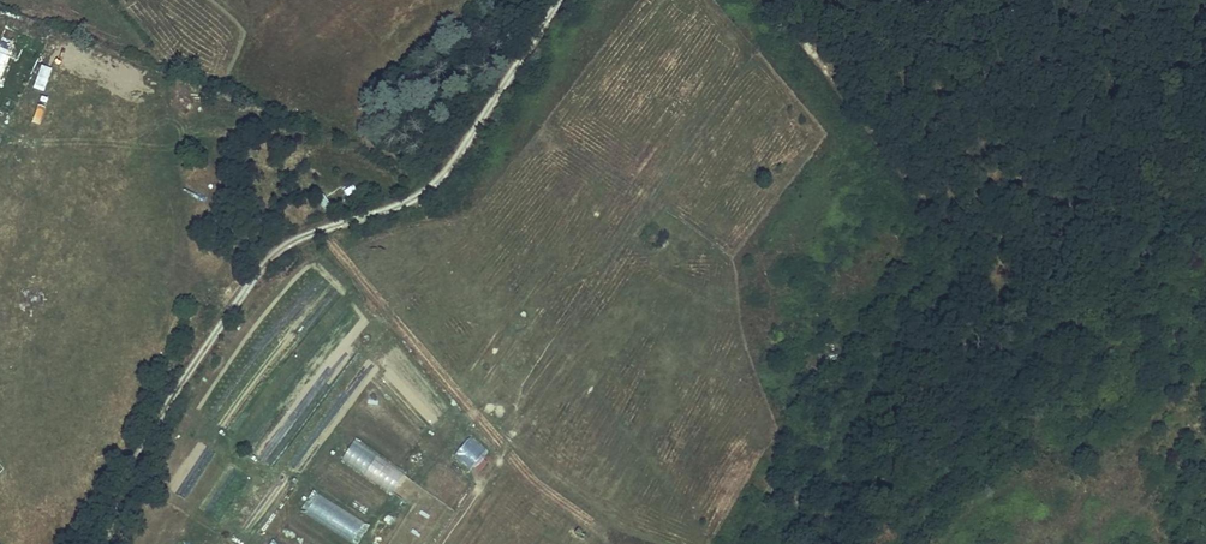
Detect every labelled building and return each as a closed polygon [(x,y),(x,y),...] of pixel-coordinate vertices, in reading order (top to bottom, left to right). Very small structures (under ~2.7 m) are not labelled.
[(354,440),(341,460),(393,494),(406,473),(354,440)] [(369,524),(311,491),(299,513),(354,543),(358,543),(369,524)]
